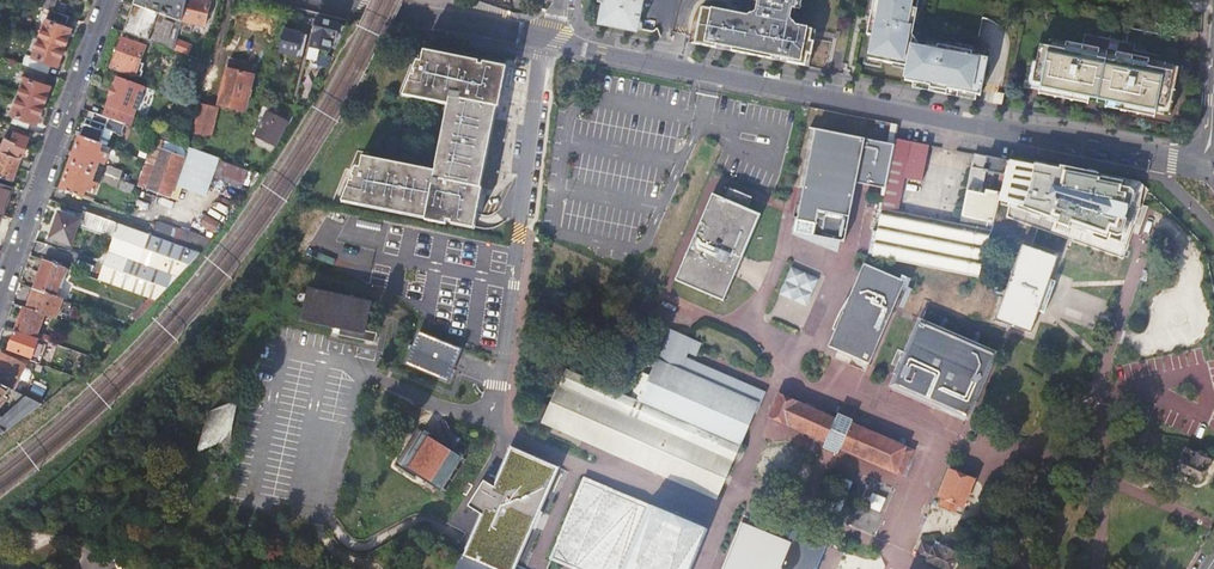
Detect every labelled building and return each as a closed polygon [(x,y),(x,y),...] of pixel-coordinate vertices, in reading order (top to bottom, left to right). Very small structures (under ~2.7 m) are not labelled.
[(53,10),(57,0),(47,0),(46,3),(44,7),(49,9),(53,10)] [(186,0),(136,0),(134,4),(181,21),(182,20),(186,0)] [(204,0),(186,0),(182,20),(205,25),(211,2),(204,0)] [(602,21),(636,28),(642,0),(607,0),(602,21)] [(758,0),(756,11),(748,16),(702,7),(694,43),(743,53),(805,66),(808,54),(811,55),(814,42),(810,41),(813,29),(796,26),(791,18),(793,8),(796,9),(798,0),(756,0),(758,0)] [(865,16),(870,17),(871,17),(875,0),(873,0),(868,0),(865,16)] [(873,0),(875,0),(871,17),(870,17),(868,24),(871,24),(869,34),(873,35),(868,59),(908,67),(905,80),(914,82),(930,86),(929,91),(937,92),(937,89),(947,91),(948,89),(981,96),(989,58),(972,55),(972,52),(955,49),(938,45),(937,48),(926,46),(920,46),(910,34),(912,25),(909,24),(913,8),(916,9),(918,0),(873,0)] [(140,37),(175,50),(181,21),(134,4),(124,31),(126,32),(140,37)] [(39,37),(65,46),(75,18),(53,10),(49,9),(39,37)] [(330,52),(340,25),(317,19),(306,63),(318,66),(322,50),(330,52)] [(303,57),(308,35),(285,30),(279,52),(303,57)] [(138,43),(140,37),(126,32),(123,38),(112,66),(136,75),(136,74),(142,76),(144,71),(142,70),(143,66),(140,64),(146,46),(138,43)] [(58,65),(65,46),(39,37),(29,66),(48,73),(52,63),(58,65)] [(1031,61),(1025,88),(1040,91),(1039,95),(1088,105),(1089,102),(1106,106),(1105,109),(1155,118),(1156,114),(1171,117),(1179,68),(1150,59),(1117,53),(1116,55),(1100,52),(1100,50),(1050,42),(1049,48),(1041,46),(1037,62),(1031,61)] [(973,47),(956,43),(955,49),(972,52),(973,47)] [(420,61),(416,60),(402,95),(446,104),(433,171),(361,156),(359,167),(354,166),(340,201),(444,222),(445,220),(450,220),(449,223),(472,228),(480,188),(479,187),(503,66),(422,51),(420,61)] [(248,90),(254,66),(230,60),(219,104),(243,110),(247,96),(251,97),(252,91),(248,90)] [(44,83),(48,73),(29,66),(18,95),(44,104),(50,85),(44,83)] [(121,122),(134,82),(117,76),(114,86),(112,85),(111,89),(112,90),(112,92),(110,92),(108,96),(110,97),(103,116),(121,122)] [(930,86),(914,82),(913,87),(929,91),(930,86)] [(1005,94),(998,93),(996,104),(1002,105),(1005,94)] [(8,122),(28,129),(31,120),(37,122),(44,104),(18,95),(8,122)] [(201,105),(198,118),(194,133),(211,137),(218,108),(201,105)] [(277,145),(288,122),(265,111),(264,114),(266,115),(257,135),(277,145)] [(126,124),(121,122),(103,116),(94,112),(92,120),(88,119),(87,118),(80,136),(100,144),(105,132),(109,133),(110,130),(122,134),(126,124)] [(198,118),(192,117),(188,132),(194,133),(198,118)] [(886,188),(895,143),(811,127),(798,187),(804,188),(797,219),(795,232),(830,239),(840,241),(844,242),(857,182),(886,188)] [(27,160),(31,150),(25,147),(29,137),(13,132),(10,140),(4,138),(0,148),(0,150),(21,158),(27,160)] [(105,165),(112,148),(100,144),(80,136),(61,189),(84,197),(86,190),(95,193),(98,182),(93,180),(95,174),(94,173),(95,170),(97,170),(99,164),(105,165)] [(207,192),(219,158),(189,147),(188,150),(156,138),(139,186),(170,197),(171,195),(177,180),(182,183),(207,192)] [(929,145),(896,138),(896,141),(895,143),(886,188),(881,214),(873,256),(980,277),(1000,200),(1002,193),(987,190),(986,195),(967,191),(961,224),(986,229),(986,233),(896,214),(904,178),(922,181),(929,145)] [(21,158),(0,150),(0,176),(13,181),(21,158)] [(1010,162),(975,154),(968,187),(983,190),(987,171),(1006,175),(1010,162)] [(1117,236),(1123,234),(1127,218),(1126,218),(1129,208),(1130,208),(1134,192),(1130,189),(1123,187),(1124,179),(1062,166),(1051,164),(1037,161),(1037,164),(1036,164),(1011,159),(1010,162),(1000,200),(1004,201),(1003,204),(1043,218),(1044,215),(1107,237),(1109,233),(1117,236)] [(243,184),(248,171),(222,162),(216,177),(227,182),(229,179),(243,184)] [(133,193),(136,184),(121,179),(123,171),(108,166),(103,181),(133,193)] [(177,197),(182,183),(177,180),(171,195),(177,197)] [(1,214),(11,186),(0,182),(0,214),(1,214)] [(730,189),(725,200),(747,209),(752,198),(730,189)] [(725,200),(713,195),(675,281),(725,302),(735,276),(740,265),(744,256),(761,215),(747,209),(725,200)] [(114,235),(119,223),(84,210),(81,220),(60,212),(51,238),(72,245),(79,226),(80,223),(114,235)] [(216,231),(221,221),(208,214),(202,223),(216,231)] [(838,252),(840,241),(830,239),(795,232),(797,219),(796,219),(792,234),(838,252)] [(113,239),(114,235),(80,223),(79,226),(113,239)] [(155,300),(203,254),(119,223),(114,235),(113,239),(107,255),(98,280),(143,296),(155,300)] [(1026,243),(999,320),(1035,333),(1043,311),(1048,313),(1054,298),(1060,281),(1054,279),(1062,257),(1026,243)] [(66,279),(69,269),(45,260),(34,288),(55,296),(62,278),(66,279)] [(832,338),(829,346),(839,351),(836,356),(866,372),(907,281),(865,264),(832,338)] [(793,265),(781,292),(808,305),(821,277),(793,265)] [(374,342),(376,333),(365,331),(371,301),(306,287),(298,321),(339,330),(338,335),(368,341),(374,342)] [(56,318),(63,299),(55,296),(34,288),(27,308),(44,314),(56,318)] [(158,301),(155,300),(143,296),(141,300),(146,304),(141,309),(146,314),(158,301)] [(16,329),(54,343),(56,339),(37,332),(44,314),(27,308),(24,307),(16,329)] [(138,321),(146,314),(141,309),(134,317),(138,321)] [(970,417),(998,355),(922,322),(895,385),(952,409),(970,417)] [(542,427),(724,495),(765,385),(696,359),(704,340),(669,327),(642,399),(564,370),(542,427)] [(418,331),(404,364),(448,383),(456,364),(461,350),(418,331)] [(31,357),(37,340),(15,332),(9,349),(31,357)] [(0,357),(0,384),(14,391),(19,379),(25,367),(26,365),(2,354),(0,357)] [(31,370),(25,367),(19,379),(25,382),(29,380),(32,375),(31,370)] [(0,384),(0,401),(4,396),(9,392),(11,394),(18,404),(2,418),(0,416),(0,433),(2,435),(42,404),(40,403),(23,395),(14,391),(0,384)] [(23,395),(40,403),(42,398),(28,391),(23,395)] [(838,418),(779,393),(768,417),(827,444),(825,448),(832,452),(840,455),(842,450),(904,477),(916,450),(854,423),(855,420),(848,417),(840,414),(838,418)] [(209,411),(203,445),(230,439),(237,405),(209,411)] [(401,467),(441,493),(464,456),(454,450),(460,440),(455,437),(454,439),(449,447),(424,431),(401,467)] [(559,466),(512,446),(494,486),(490,483),(484,480),(469,505),(482,513),(464,555),(497,568),(514,568),(535,523),(559,466)] [(1197,479),(1202,478),(1211,459),(1206,453),(1199,453),(1187,448),(1178,468),(1192,474),(1197,479)] [(951,469),(940,497),(943,498),(940,507),(957,514),(960,507),(967,510),(978,480),(951,469)] [(853,482),(843,478),(829,511),(840,515),(853,482)] [(649,506),(636,501),(588,479),(552,561),(571,568),(622,568),(649,506)] [(887,499),(874,493),(868,507),(881,512),(887,499)] [(622,568),(694,568),(710,533),(649,506),(622,568)] [(748,526),(740,538),(725,568),(818,568),(820,565),(828,545),(794,532),(792,537),(790,543),(748,526)] [(941,568),(956,568),(962,554),(943,546),(944,544),(937,541),(934,547),(922,542),(916,555),(929,560),(927,563),(941,568)] [(456,568),(497,568),(464,555),(462,554),(456,568)]
